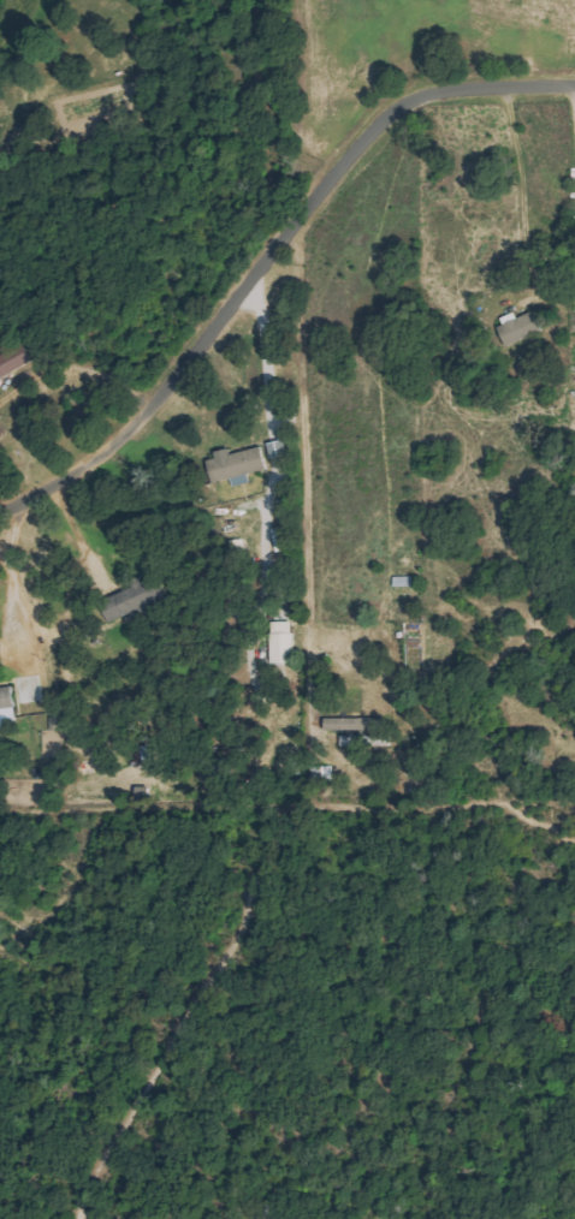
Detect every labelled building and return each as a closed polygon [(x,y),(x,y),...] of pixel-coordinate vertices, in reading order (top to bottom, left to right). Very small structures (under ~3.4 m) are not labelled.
[(520,318),(518,314),(499,323),(510,347),(545,331),(536,311),(520,318)] [(24,345),(0,356),(0,379),(33,364),(24,345)] [(270,470),(264,447),(233,454),(231,449),(216,452),(218,459),(209,461),(214,483),(234,479),(236,487),(252,484),(250,474),(270,470)] [(99,596),(111,623),(166,599),(154,571),(99,596)] [(275,664),(297,664),(296,622),(275,622),(275,664)] [(17,707),(15,686),(0,688),(0,709),(17,707)] [(155,761),(151,746),(132,751),(136,766),(155,761)]
